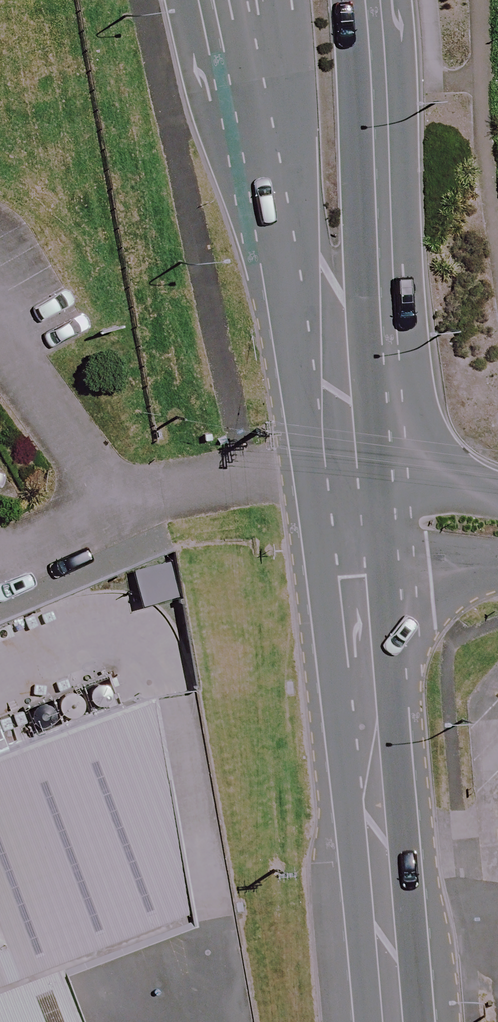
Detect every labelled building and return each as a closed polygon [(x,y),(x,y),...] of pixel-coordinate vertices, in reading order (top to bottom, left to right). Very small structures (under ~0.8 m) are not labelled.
[(27,990),(150,945),(109,720),(0,760),(0,1021),(39,1021),(27,990)] [(484,763),(497,866),(497,749),(484,763)]
